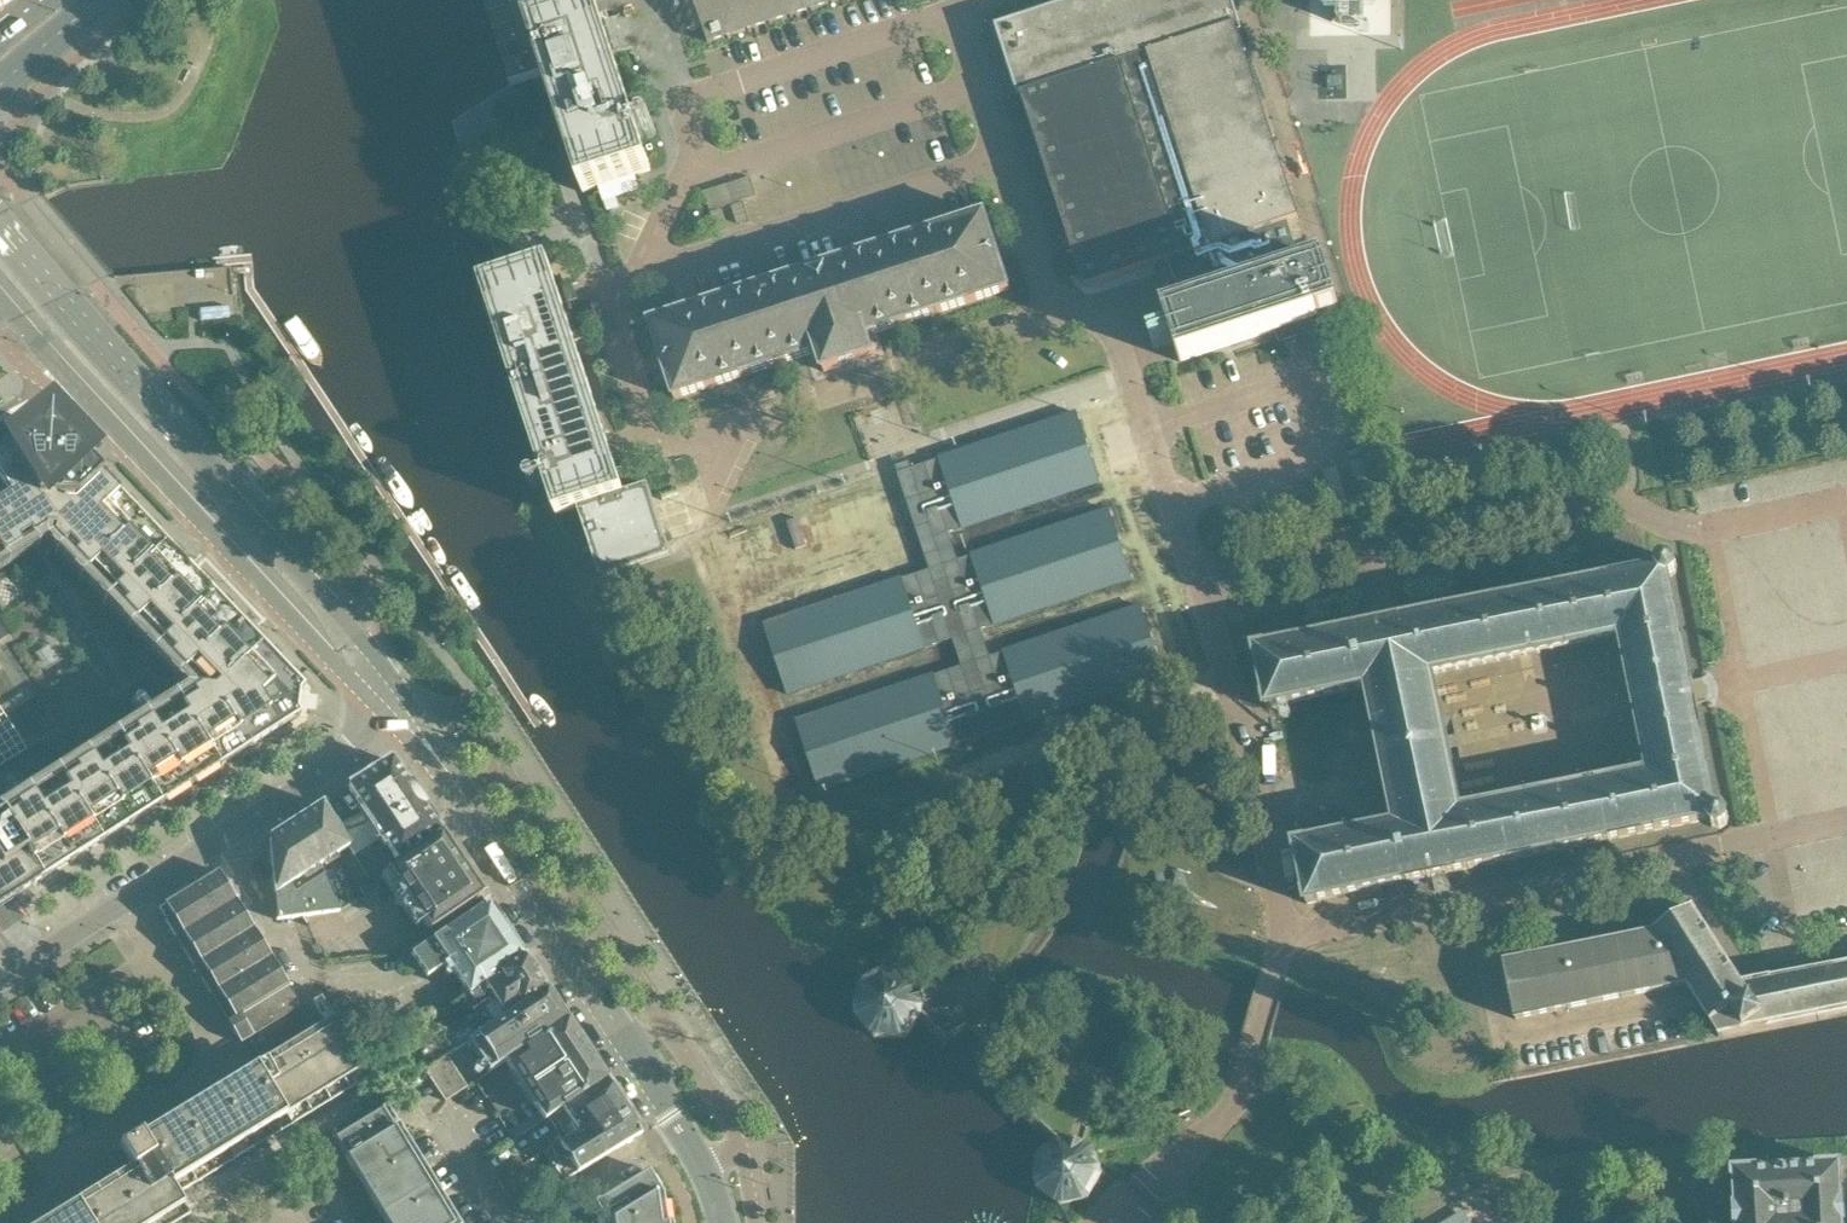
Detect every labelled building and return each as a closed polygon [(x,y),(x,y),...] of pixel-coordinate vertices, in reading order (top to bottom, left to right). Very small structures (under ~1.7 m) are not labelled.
[(588,0),(485,0),(511,83),(512,87),(546,76),(584,193),(651,170),(641,138),(646,136),(648,138),(652,138),(655,136),(656,133),(656,130),(655,126),(652,125),(651,123),(645,126),(645,127),(644,130),(639,131),(598,7),(591,10),(588,0)] [(690,32),(704,27),(709,42),(728,36),(728,39),(732,38),(731,35),(748,29),(749,32),(752,31),(752,28),(769,22),(770,25),(773,24),(772,21),(790,16),(791,19),(794,18),(793,15),(811,9),(812,12),(815,11),(814,8),(832,2),(833,5),(836,4),(835,1),(838,0),(680,0),(690,32)] [(996,26),(996,27),(1020,97),(1023,96),(1085,287),(1173,259),(1188,304),(1301,267),(1287,222),(1299,218),(1237,27),(1241,26),(1233,0),(1077,0),(996,26)] [(753,174),(706,190),(720,231),(730,228),(723,207),(736,202),(744,223),(753,220),(746,199),(760,195),(753,174)] [(1009,289),(985,213),(668,317),(651,322),(660,351),(665,366),(676,398),(818,352),(824,372),(874,356),(868,336),(1009,289)] [(1318,243),(1299,249),(1303,264),(1323,258),(1318,243)] [(549,260),(502,275),(482,282),(544,476),(539,478),(536,476),(533,476),(530,478),(529,481),(529,484),(531,487),(534,488),(534,490),(541,488),(540,486),(541,484),(547,482),(557,515),(578,508),(601,578),(672,555),(652,493),(649,484),(625,492),(616,467),(574,338),(564,306),(556,283),(549,260)] [(1301,267),(1188,304),(1164,312),(1181,362),(1183,361),(1182,361),(1320,316),(1320,317),(1340,310),(1324,260),(1301,267)] [(213,308),(200,309),(201,321),(221,319),(230,319),(229,307),(213,308)] [(930,570),(765,625),(788,695),(953,640),(962,667),(797,722),(821,792),(1166,679),(1142,607),(990,657),(981,630),(1134,580),(1111,509),(958,560),(949,534),(1101,484),(1078,413),(898,472),(930,570)] [(17,897),(18,896),(33,886),(300,717),(303,689),(46,420),(0,458),(0,908),(17,897)] [(1665,556),(1658,561),(1656,569),(1265,647),(1264,646),(1254,648),(1256,659),(1257,659),(1265,698),(1264,698),(1266,708),(1277,706),(1277,705),(1367,687),(1395,824),(1305,843),(1305,842),(1294,844),(1296,854),(1297,854),(1305,893),(1307,904),(1317,902),(1317,901),(1707,820),(1712,827),(1720,828),(1727,824),(1729,816),(1724,809),(1716,807),(1694,698),(1691,699),(1691,700),(1683,702),(1655,708),(1655,707),(1652,707),(1667,784),(1463,826),(1429,657),(1633,616),(1649,694),(1652,693),(1652,692),(1680,686),(1688,685),(1691,685),(1669,577),(1676,573),(1678,564),(1673,558),(1665,556)] [(1652,693),(1649,694),(1650,700),(1652,707),(1655,707),(1655,708),(1683,702),(1691,700),(1691,699),(1694,698),(1692,691),(1691,685),(1688,685),(1680,686),(1652,692),(1652,693)] [(347,843),(417,797),(395,763),(389,761),(322,804),(347,843)] [(440,832),(417,797),(347,843),(348,845),(354,854),(381,836),(397,862),(440,832)] [(348,845),(347,843),(322,804),(270,838),(276,893),(318,865),(348,845)] [(481,896),(461,864),(440,832),(397,862),(387,869),(407,899),(427,931),(481,896)] [(337,912),(318,865),(276,893),(279,919),(337,912)] [(302,1005),(219,871),(165,904),(172,915),(165,919),(241,1043),(250,1037),(264,1060),(307,1032),(294,1010),(302,1005)] [(525,959),(488,903),(412,954),(427,977),(447,963),(469,995),(469,996),(525,959)] [(1740,983),(1693,908),(1655,932),(1687,984),(1708,1019),(1746,995),(1749,1000),(1775,995),(1771,977),(1758,979),(1740,983)] [(910,929),(902,945),(903,946),(909,948),(915,951),(923,935),(922,935),(916,932),(911,929),(910,929)] [(1687,984),(1655,932),(1560,951),(1505,963),(1516,1020),(1553,1012),(1568,1009),(1651,992),(1654,991),(1687,984)] [(505,1017),(546,990),(525,959),(469,996),(469,995),(462,1000),(474,1018),(423,1052),(432,1067),(434,1066),(448,1057),(472,1041),(506,1018),(505,1017)] [(1771,977),(1775,995),(1749,1000),(1746,995),(1708,1019),(1718,1035),(1780,1024),(1846,1011),(1846,961),(1841,962),(1809,969),(1786,974),(1771,977)] [(900,972),(888,966),(883,968),(861,980),(855,1010),(874,1033),(904,1033),(924,1009),(921,999),(924,999),(925,998),(926,998),(923,987),(919,988),(918,987),(916,979),(904,973),(900,972)] [(505,1063),(567,1022),(546,990),(505,1017),(506,1018),(472,1041),(492,1071),(505,1063)] [(264,1060),(252,1067),(288,1126),(368,1077),(331,1017),(327,1020),(308,1032),(264,1060)] [(521,1087),(583,1046),(567,1022),(505,1063),(521,1087)] [(605,1080),(583,1046),(521,1087),(539,1113),(544,1121),(551,1117),(550,1116),(605,1080)] [(432,1067),(423,1067),(446,1102),(468,1087),(448,1057),(434,1066),(432,1067)] [(252,1067),(144,1134),(180,1193),(288,1126),(252,1067)] [(564,1142),(622,1104),(605,1080),(550,1116),(551,1117),(559,1130),(545,1139),(551,1148),(556,1145),(555,1142),(561,1138),(564,1142)] [(642,1134),(622,1104),(564,1142),(561,1138),(555,1142),(556,1145),(551,1148),(542,1154),(562,1184),(642,1134)] [(404,1151),(394,1134),(380,1111),(334,1139),(386,1222),(448,1222),(404,1151)] [(71,1205),(82,1222),(176,1222),(190,1214),(178,1194),(180,1193),(144,1134),(142,1132),(120,1145),(134,1167),(71,1205)] [(1078,1138),(1061,1133),(1035,1152),(1034,1183),(1060,1205),(1089,1199),(1103,1171),(1102,1168),(1092,1143),(1078,1138)] [(493,1174),(499,1182),(523,1166),(518,1157),(493,1174)] [(1733,1170),(1734,1177),(1735,1177),(1737,1205),(1735,1205),(1736,1222),(1843,1222),(1845,1222),(1843,1199),(1842,1199),(1840,1171),(1842,1171),(1841,1163),(1839,1163),(1818,1164),(1818,1166),(1757,1170),(1757,1168),(1733,1170)] [(523,1166),(499,1182),(505,1192),(507,1195),(533,1177),(525,1164),(523,1166)] [(664,1204),(663,1195),(648,1171),(599,1201),(612,1222),(667,1222),(664,1204)] [(1696,1171),(1686,1172),(1681,1181),(1687,1189),(1697,1189),(1702,1179),(1696,1171)] [(42,1222),(82,1222),(71,1205),(42,1222)]
